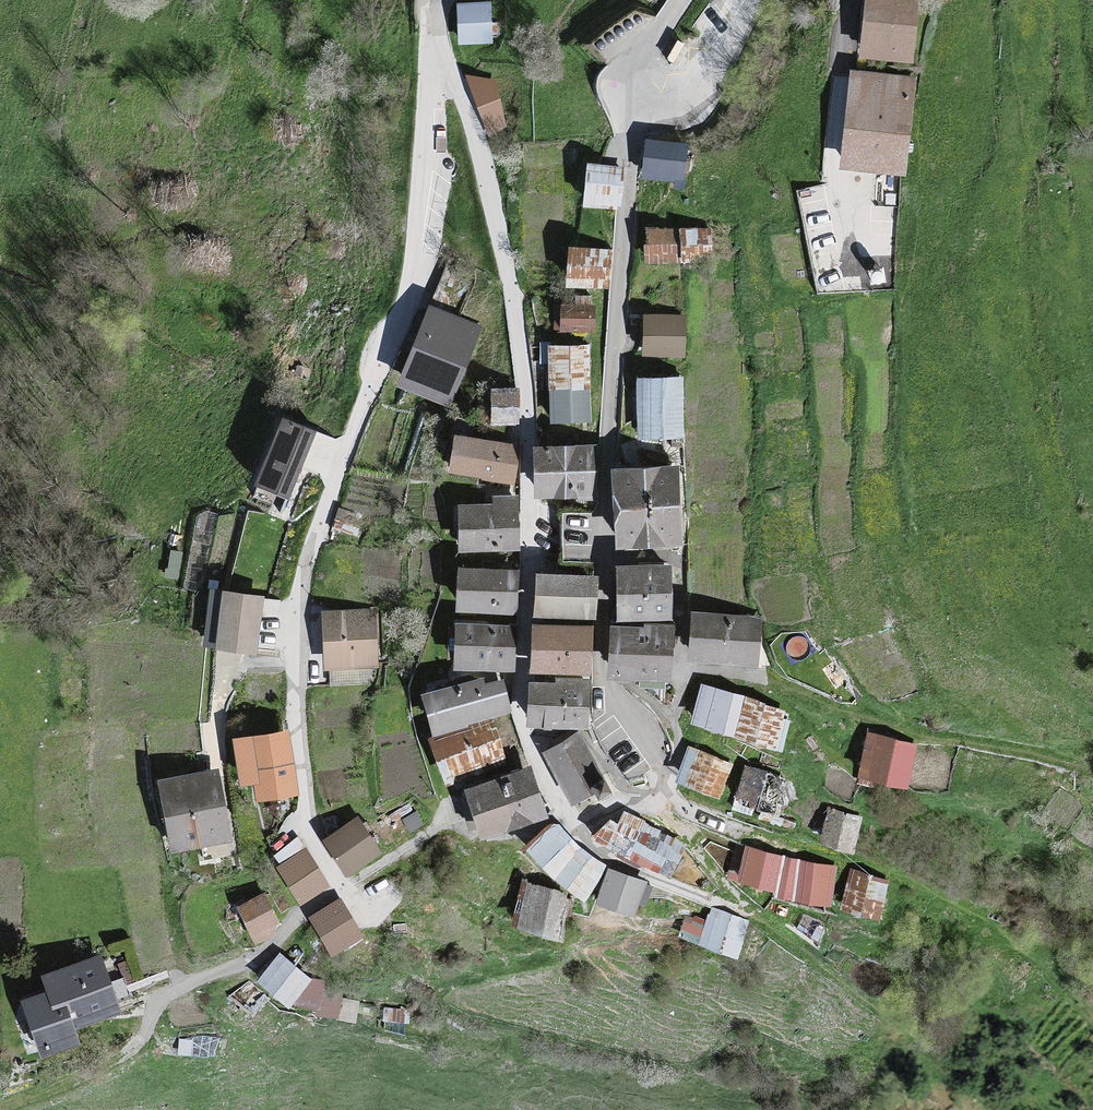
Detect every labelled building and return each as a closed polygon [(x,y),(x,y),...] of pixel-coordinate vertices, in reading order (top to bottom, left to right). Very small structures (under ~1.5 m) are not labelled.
[(857,60),(911,64),(916,0),(862,0),(857,60)] [(490,5),(453,8),(456,50),(493,47),(490,5)] [(913,81),(848,75),(839,175),(903,181),(913,81)] [(497,81),(470,76),(493,134),(507,126),(497,81)] [(687,147),(645,144),(642,181),(685,184),(687,147)] [(620,171),(583,166),(578,207),(615,212),(620,171)] [(709,233),(641,233),(641,266),(709,266),(709,233)] [(609,249),(563,247),(560,288),(607,290),(609,249)] [(594,304),(557,304),(556,332),(593,333),(594,304)] [(482,328),(428,306),(395,387),(449,408),(482,328)] [(681,318),(637,318),(637,359),(681,359),(681,318)] [(587,346),(543,347),(544,426),(589,426),(587,346)] [(681,379),(632,381),(634,441),(684,439),(681,379)] [(515,390),(488,391),(490,430),(517,429),(515,390)] [(312,433),(276,421),(254,490),(290,501),(312,433)] [(517,446),(453,435),(447,476),(510,487),(517,446)] [(588,448),(530,448),(530,498),(588,499),(588,448)] [(672,467),(607,471),(613,550),(677,546),(672,467)] [(513,504),(454,506),(456,554),(516,551),(513,504)] [(665,564),(610,568),(613,622),(669,618),(665,564)] [(513,573),(452,571),(451,614),(512,615),(513,573)] [(593,576),(531,572),(528,618),(590,622),(593,576)] [(264,601),(218,595),(211,651),(256,657),(264,601)] [(760,616),(687,611),(684,664),(756,669),(760,616)] [(375,613),(319,616),(323,670),(379,666),(375,613)] [(512,627),(450,625),(449,672),(510,674),(512,627)] [(588,630),(527,627),(525,674),(586,677),(588,630)] [(669,630),(606,627),(603,678),(666,682),(669,630)] [(499,676),(420,694),(429,732),(508,713),(499,676)] [(586,685),(525,687),(526,730),(587,729),(586,685)] [(790,715),(699,688),(687,727),(778,754),(790,715)] [(499,718),(430,738),(444,785),(514,764),(499,718)] [(285,733),(227,743),(238,806),(295,797),(285,733)] [(914,744),(862,733),(852,778),(904,790),(914,744)] [(580,736),(541,756),(570,812),(609,792),(580,736)] [(728,765),(688,751),(675,788),(716,802),(728,765)] [(529,765),(460,785),(475,834),(543,814),(529,765)] [(784,779),(742,767),(731,809),(774,820),(784,779)] [(216,771),(154,782),(166,854),(228,844),(216,771)] [(860,820),(825,810),(816,843),(850,853),(860,820)] [(617,824),(609,818),(591,835),(606,846),(667,877),(684,844),(624,811),(617,824)] [(355,818),(319,841),(342,877),(378,854),(355,818)] [(579,847),(557,824),(523,851),(584,902),(607,866),(579,847)] [(836,870),(741,848),(733,885),(828,907),(836,870)] [(303,852),(271,870),(294,909),(326,890),(303,852)] [(646,880),(609,869),(599,905),(635,916),(646,880)] [(887,881),(846,870),(835,907),(876,918),(887,881)] [(569,902),(521,888),(509,930),(557,943),(569,902)] [(261,898),(231,912),(247,946),(277,933),(261,898)] [(338,904),(304,923),(326,962),(360,942),(338,904)] [(747,926),(708,912),(695,949),(734,962),(747,926)] [(275,958),(253,986),(286,1011),(308,983),(275,958)] [(94,965),(38,984),(43,998),(15,1008),(34,1064),(74,1051),(68,1035),(113,1020),(94,965)]
